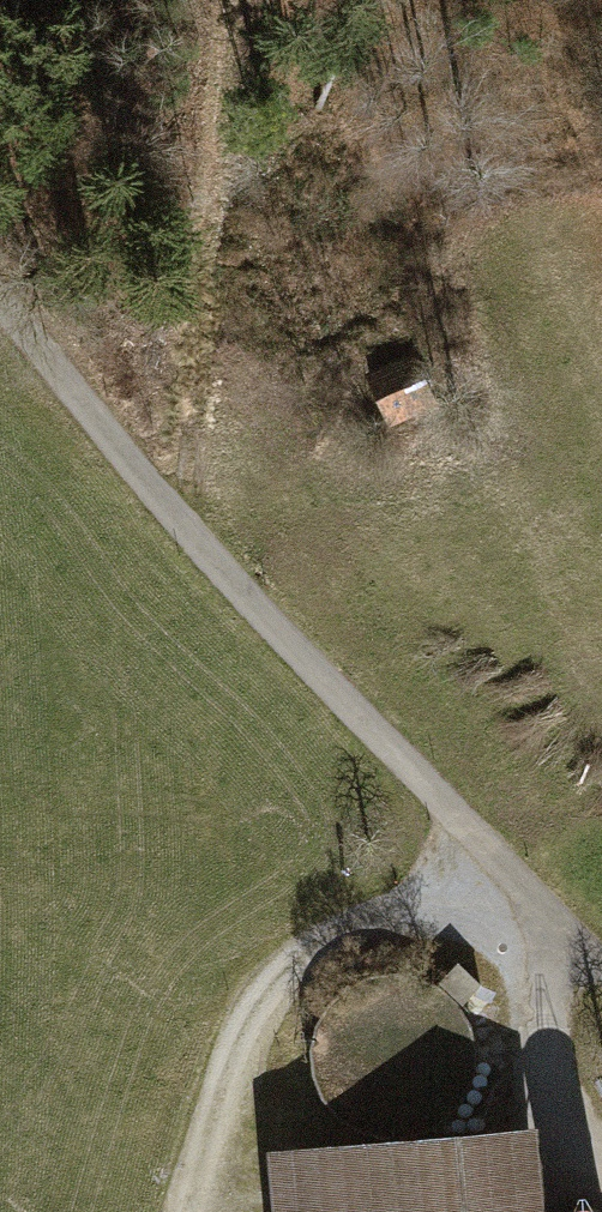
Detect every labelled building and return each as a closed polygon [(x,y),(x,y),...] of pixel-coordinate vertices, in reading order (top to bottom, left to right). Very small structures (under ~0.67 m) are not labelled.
[(269,1154),(274,1211),(544,1211),(536,1131),(269,1154)]
